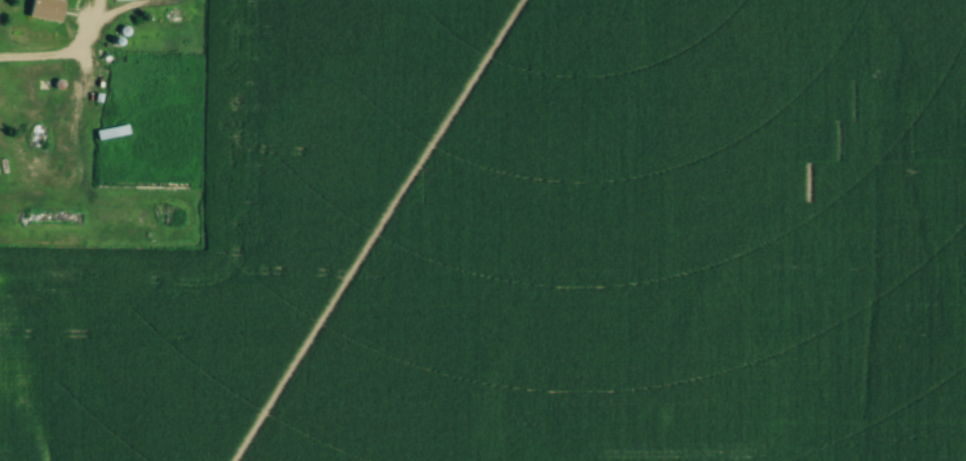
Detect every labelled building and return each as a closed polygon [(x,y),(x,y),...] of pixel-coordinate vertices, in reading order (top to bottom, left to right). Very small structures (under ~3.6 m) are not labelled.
[(64,2),(54,0),(31,0),(27,17),(59,24),(64,2)] [(97,141),(128,136),(127,126),(95,131),(97,141)]
